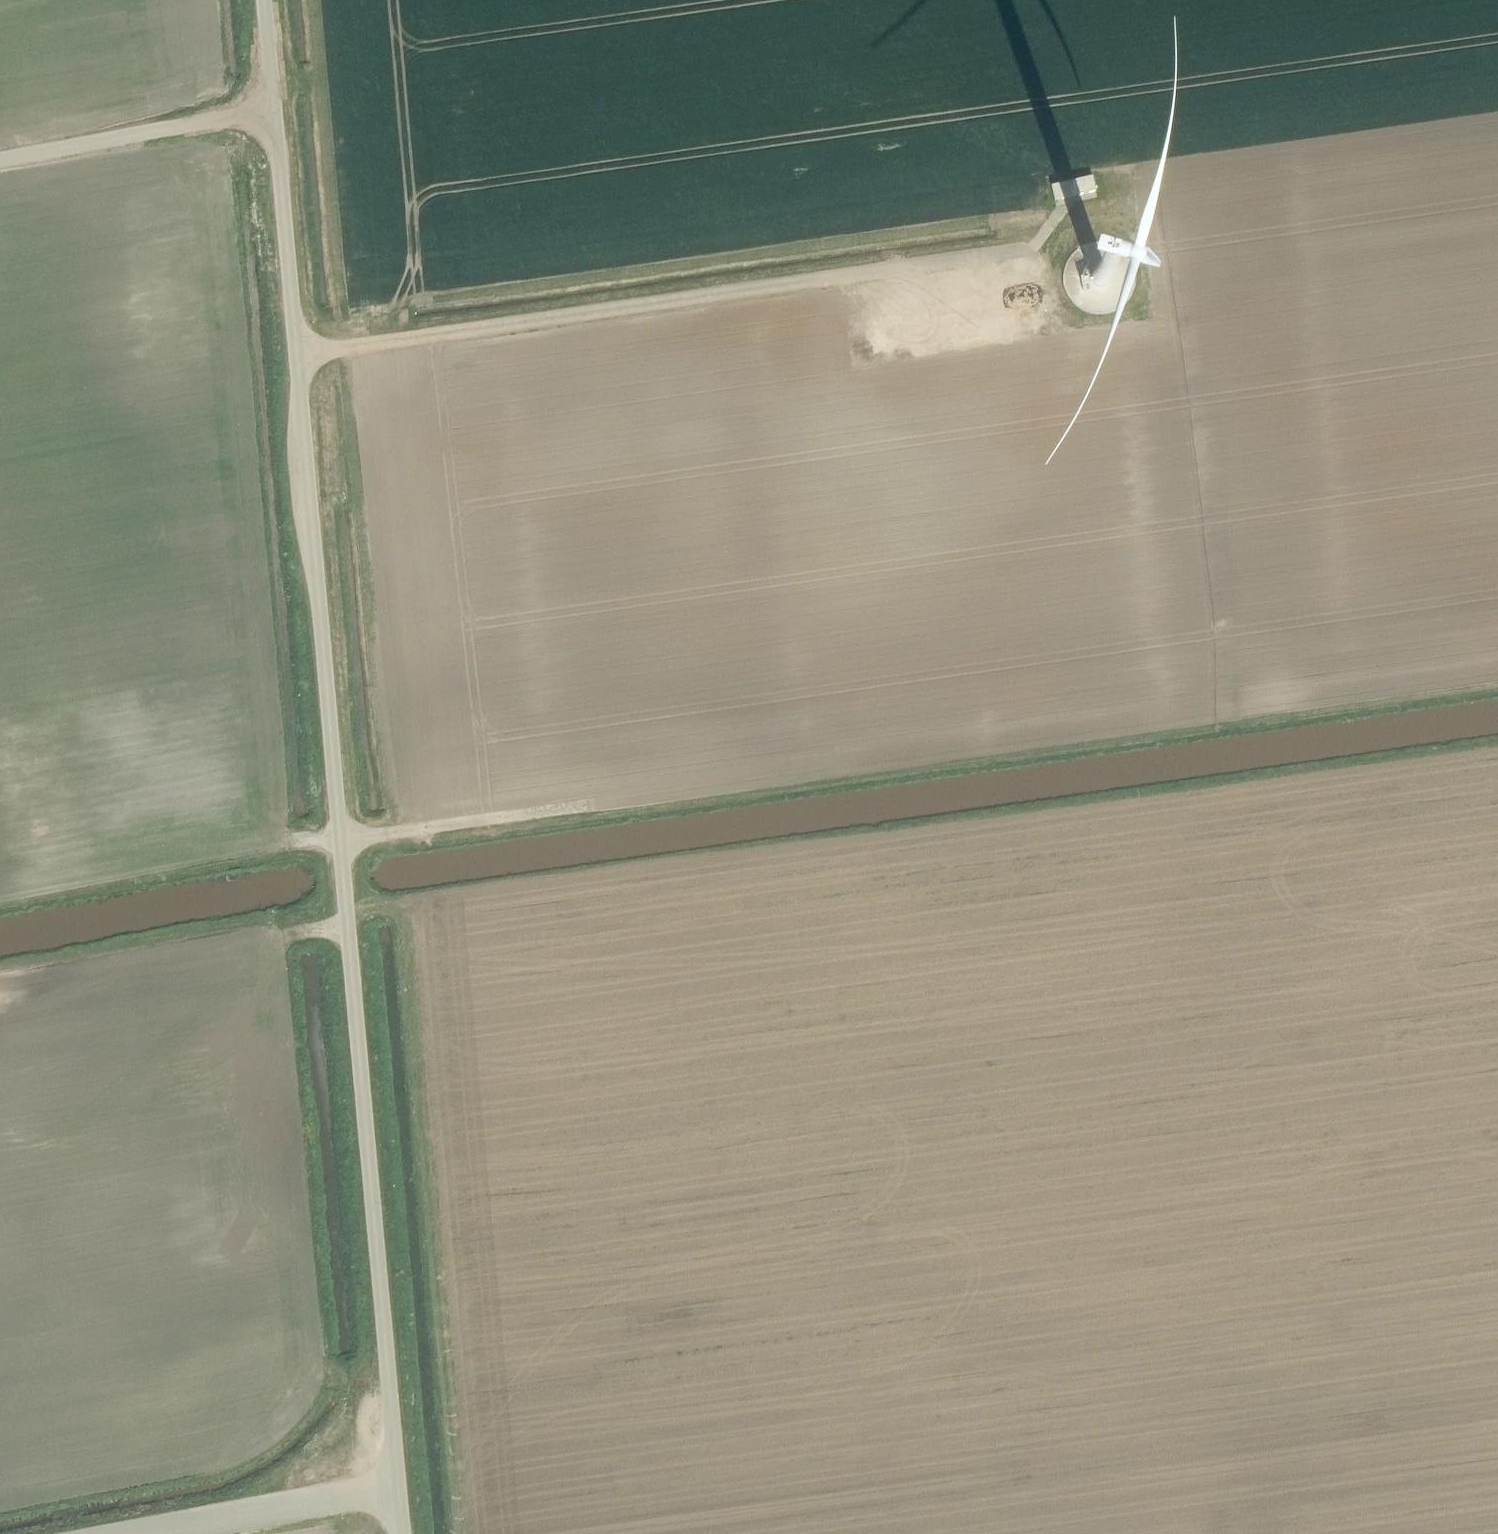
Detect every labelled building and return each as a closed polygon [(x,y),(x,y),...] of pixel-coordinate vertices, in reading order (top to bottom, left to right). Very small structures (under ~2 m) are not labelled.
[(1096,191),(1092,176),(1051,185),(1055,201),(1096,191)]
